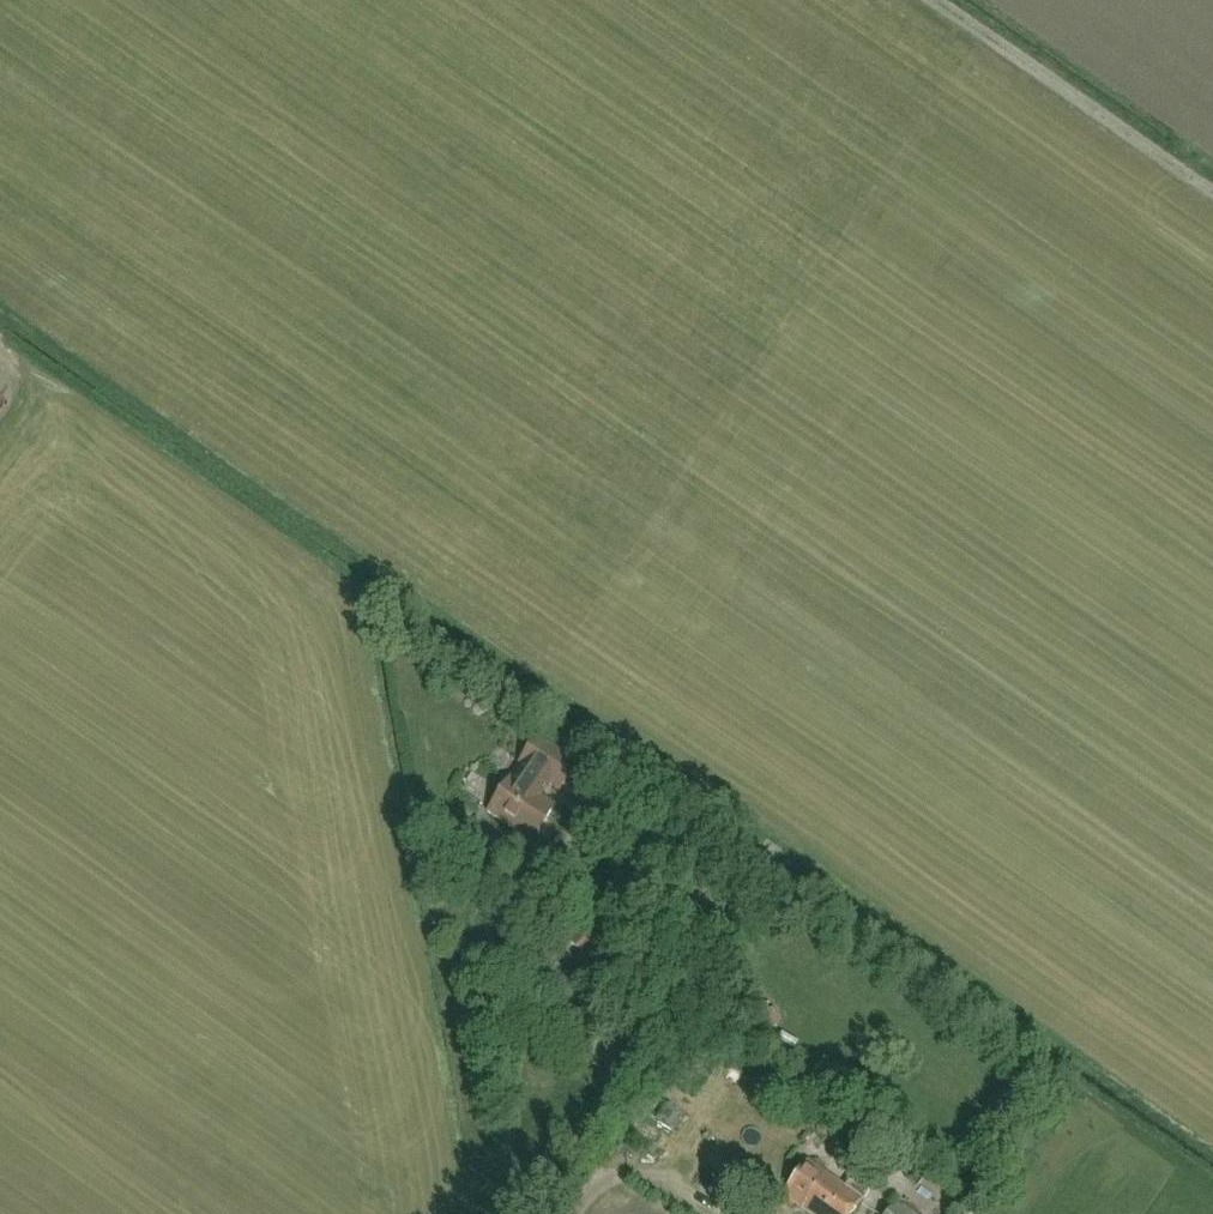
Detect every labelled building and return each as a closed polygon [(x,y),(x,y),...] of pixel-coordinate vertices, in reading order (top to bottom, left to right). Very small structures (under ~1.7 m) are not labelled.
[(559,790),(578,762),(538,736),(519,764),(523,766),(515,778),(511,775),(488,811),(532,840),(556,804),(538,792),(545,781),(559,790)] [(590,912),(568,942),(589,958),(590,957),(594,960),(608,941),(604,938),(611,928),(590,912)] [(811,1213),(853,1213),(864,1198),(809,1160),(784,1196),(811,1213)] [(898,1200),(888,1213),(917,1213),(898,1200)]
